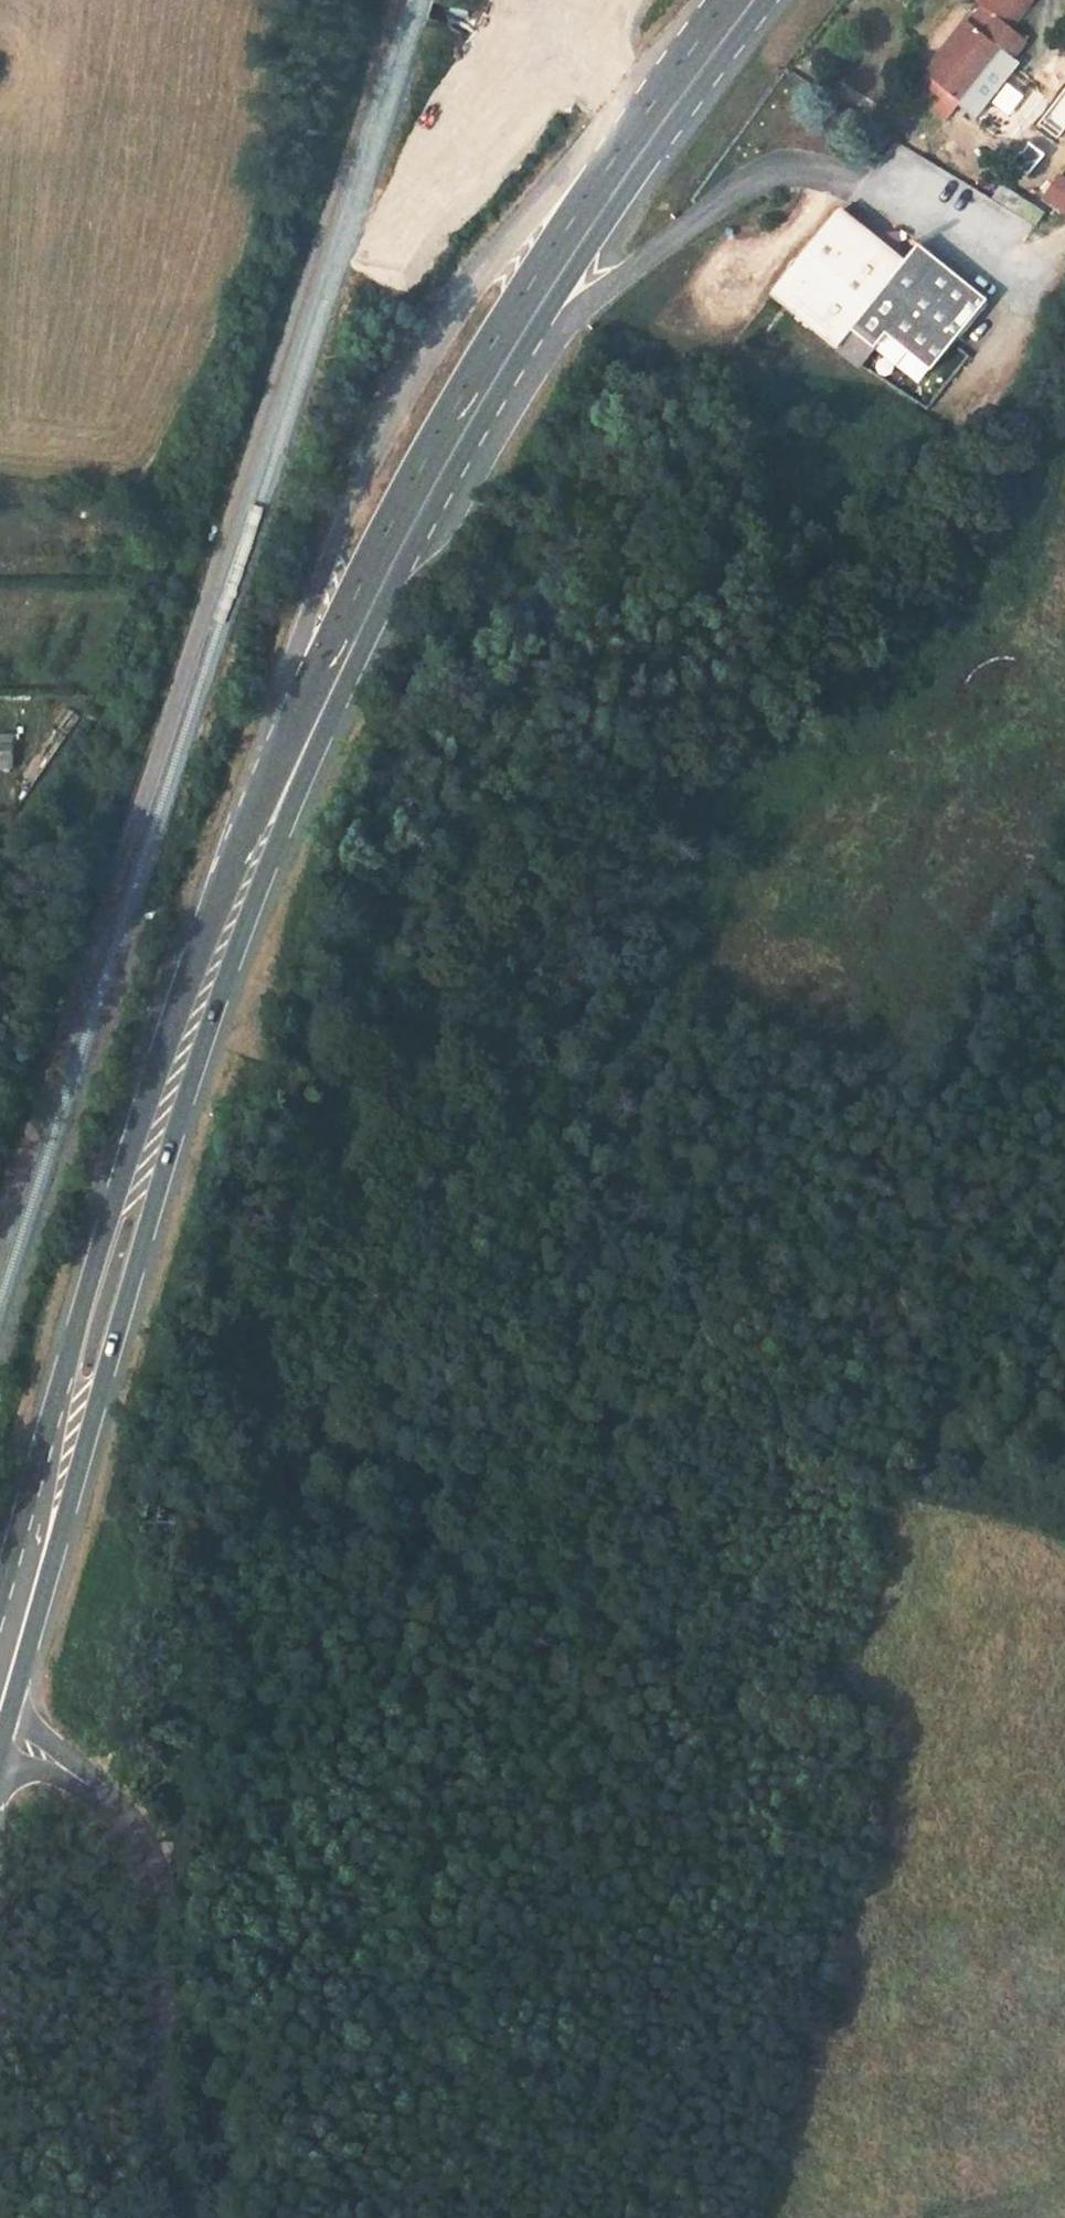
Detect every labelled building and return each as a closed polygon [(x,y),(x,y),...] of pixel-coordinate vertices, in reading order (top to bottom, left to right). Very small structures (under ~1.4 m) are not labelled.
[(1014,0),(982,0),(982,2),(968,19),(956,11),(913,63),(945,89),(988,36),(1000,46),(1015,27),(1002,16),(1014,0)] [(1039,196),(1064,216),(1064,176),(1059,171),(1039,196)] [(986,283),(913,228),(896,249),(830,199),(798,240),(763,287),(830,337),(848,315),(873,335),(886,318),(930,354),(986,283)]
